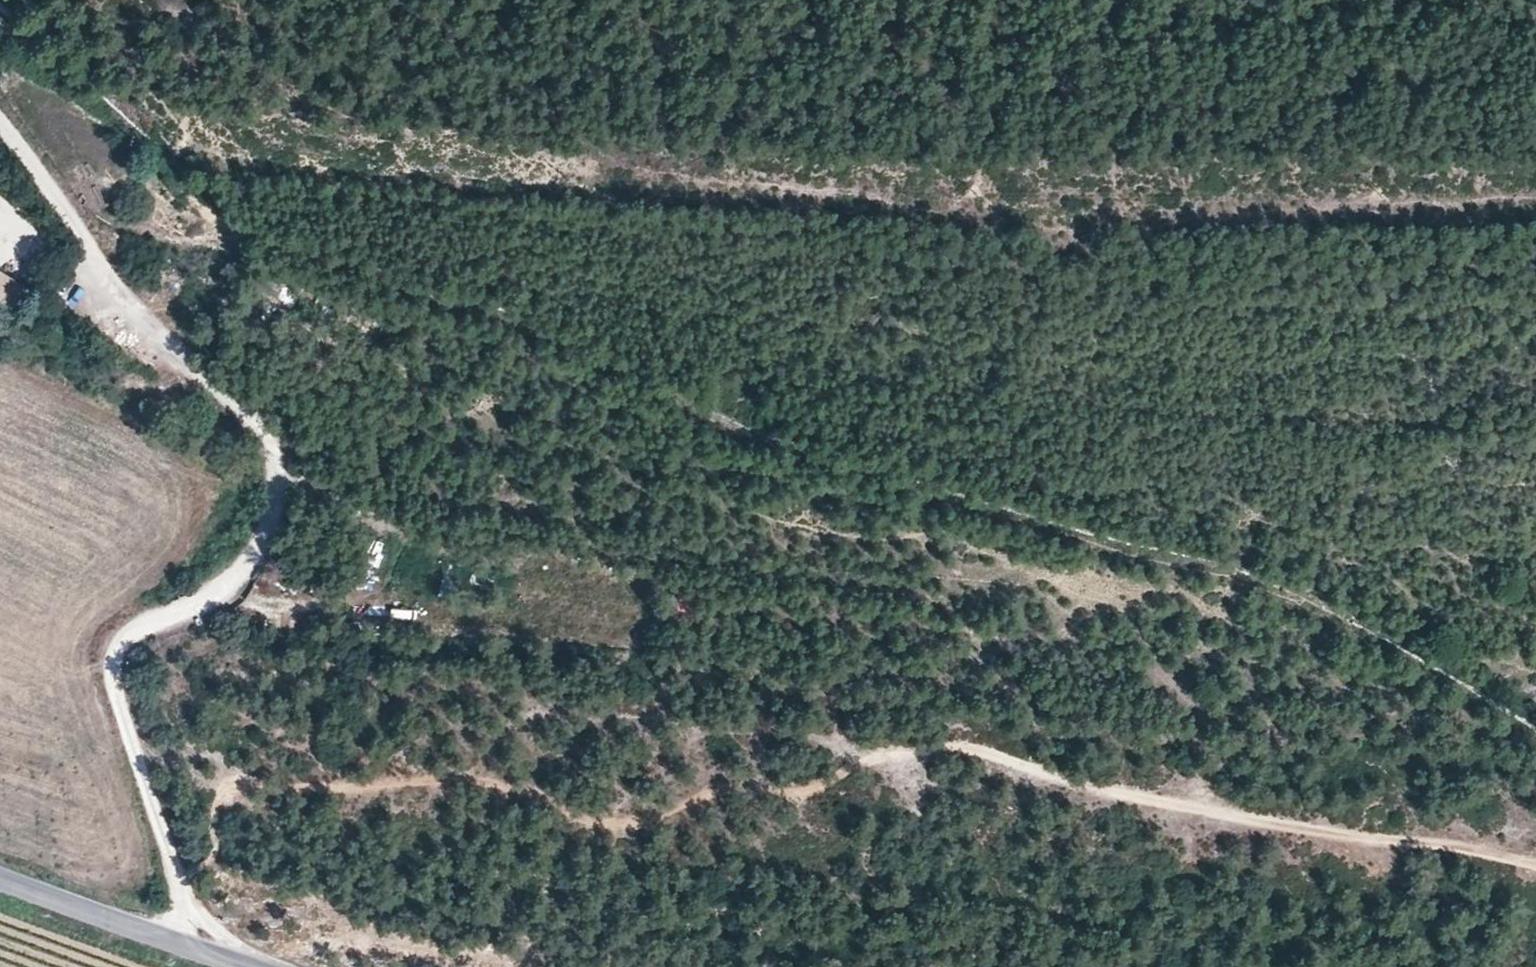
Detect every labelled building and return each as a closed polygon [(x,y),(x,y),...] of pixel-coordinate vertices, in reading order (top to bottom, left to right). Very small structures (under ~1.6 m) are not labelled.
[(28,288),(0,270),(0,306),(12,313),(28,288)]
